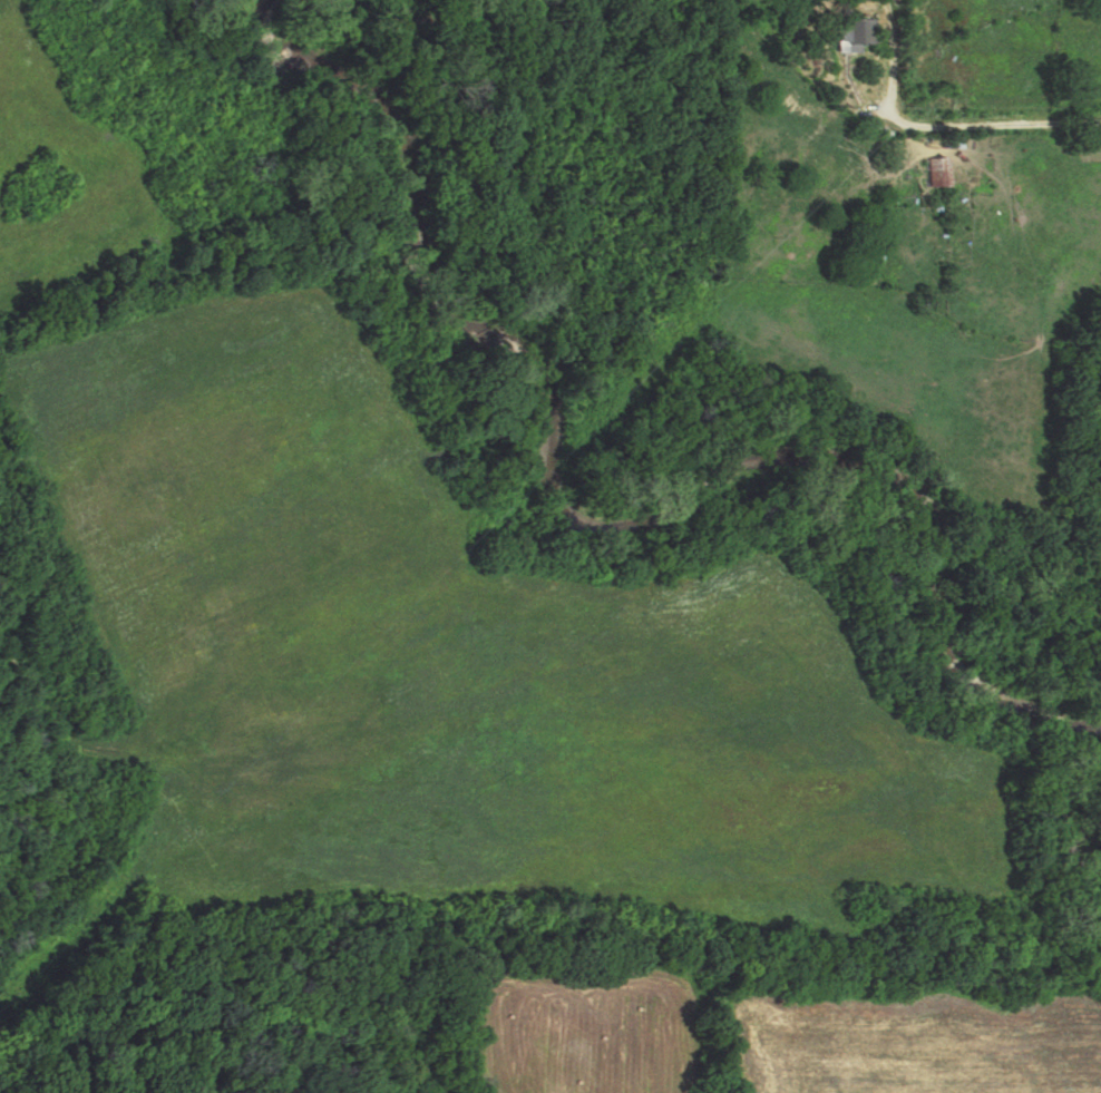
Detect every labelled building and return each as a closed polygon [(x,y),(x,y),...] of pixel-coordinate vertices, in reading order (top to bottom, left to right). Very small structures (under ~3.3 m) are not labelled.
[(852,51),(852,44),(866,44),(866,18),(832,18),(832,51),(852,51)] [(953,148),(953,135),(935,135),(935,148),(953,148)] [(938,186),(938,158),(925,158),(926,186),(938,186)]
